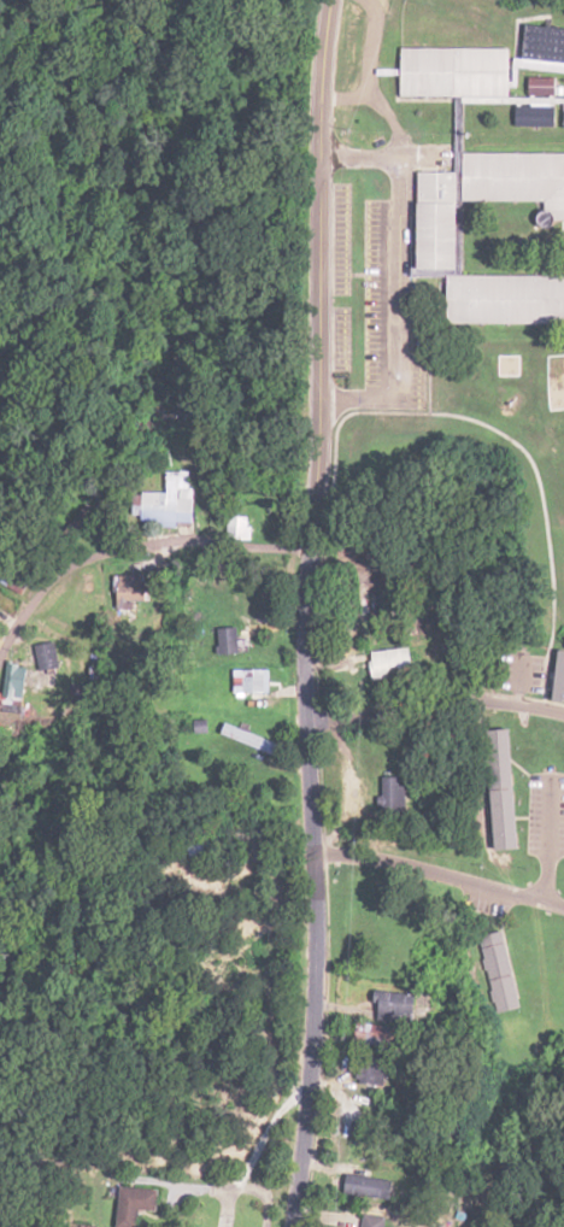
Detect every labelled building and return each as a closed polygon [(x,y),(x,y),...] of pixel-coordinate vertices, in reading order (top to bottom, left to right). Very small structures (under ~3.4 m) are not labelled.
[(511,48),(400,46),(400,72),(401,72),(400,101),(516,103),(516,126),(555,126),(556,78),(528,78),(528,97),(510,97),(511,48)] [(464,200),(510,201),(510,184),(526,184),(526,152),(463,152),(463,172),(421,172),(420,277),(449,277),(449,324),(563,324),(563,274),(464,274),(464,200)] [(143,489),(141,522),(191,524),(192,491),(143,489)] [(4,583),(23,594),(36,573),(16,562),(4,583)] [(148,598),(143,572),(116,577),(120,603),(148,598)] [(236,653),(236,628),(219,628),(219,653),(236,653)] [(61,666),(57,641),(38,644),(43,670),(61,666)] [(411,649),(368,650),(369,676),(411,675),(411,649)] [(27,664),(9,664),(8,709),(26,709),(27,664)] [(265,670),(235,670),(235,693),(265,693),(265,670)] [(87,684),(72,684),(72,702),(87,702),(87,684)] [(276,742),(224,726),(221,737),(273,752),(276,742)] [(514,729),(492,729),(495,850),(518,849),(514,729)] [(382,776),(382,817),(406,817),(406,776),(382,776)] [(493,1013),(518,1008),(506,942),(480,947),(493,1013)] [(378,1001),(378,1022),(414,1022),(414,993),(374,993),(374,1001),(378,1001)] [(395,1026),(358,1023),(357,1043),(394,1045),(395,1026)] [(393,1181),(364,1177),(362,1195),(391,1199),(393,1181)] [(158,1189),(119,1187),(117,1226),(138,1226),(139,1209),(157,1210),(158,1189)] [(384,1218),(358,1214),(356,1226),(383,1226),(384,1218)]
